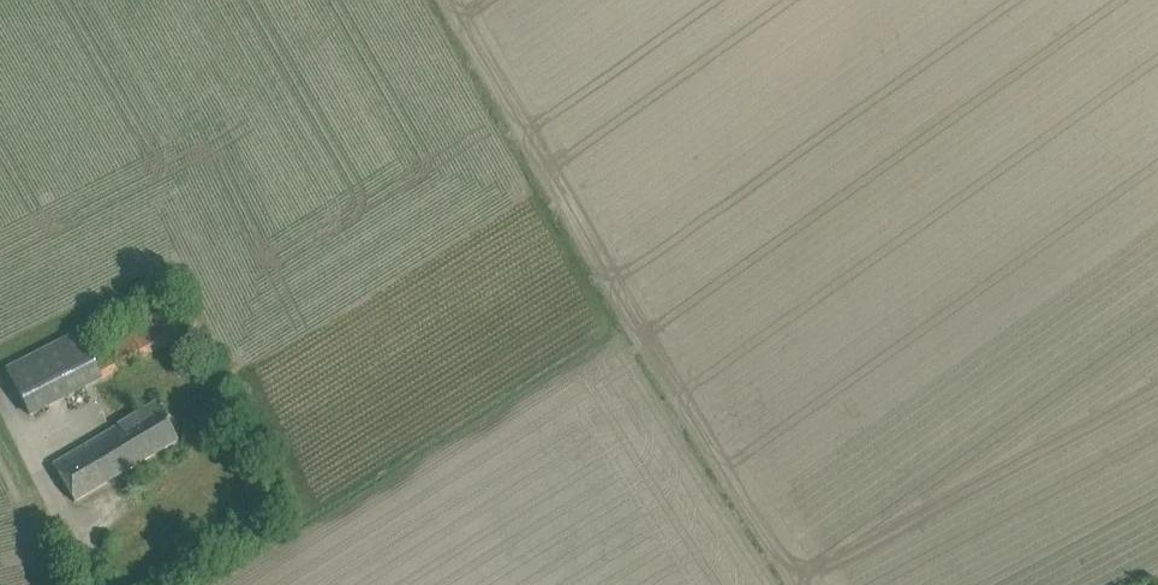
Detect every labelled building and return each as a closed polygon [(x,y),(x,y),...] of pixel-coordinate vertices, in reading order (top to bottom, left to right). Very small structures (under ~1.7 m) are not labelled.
[(79,335),(29,360),(7,370),(30,416),(102,380),(182,340),(166,308),(96,344),(99,351),(90,356),(79,335)] [(178,441),(156,404),(118,426),(118,427),(74,453),(53,465),(75,502),(178,441)]
